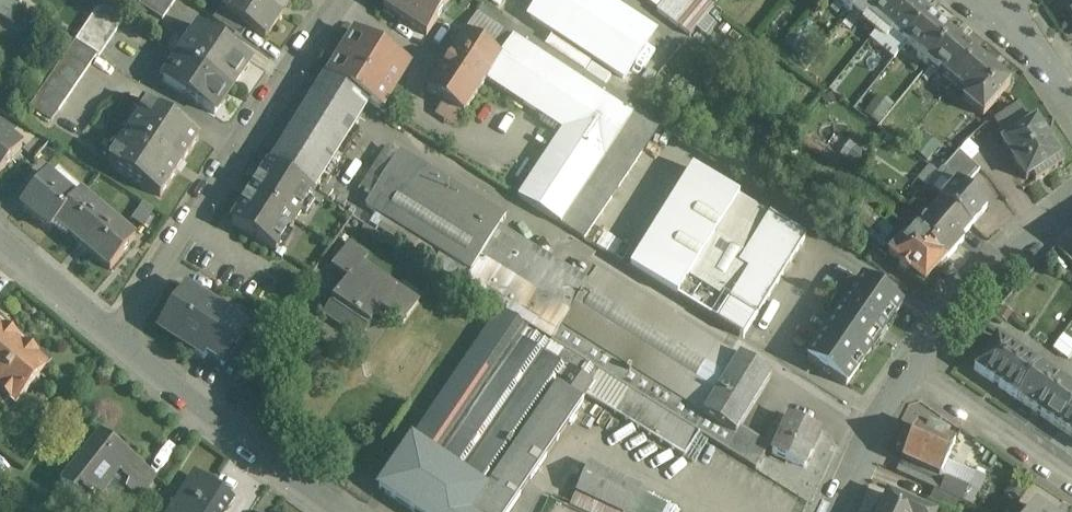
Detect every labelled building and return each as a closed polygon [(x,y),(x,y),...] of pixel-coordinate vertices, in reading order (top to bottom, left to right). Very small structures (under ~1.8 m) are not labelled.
[(8,0),(0,0),(0,17),(14,26),(21,17),(25,10),(8,0)] [(139,5),(162,21),(176,0),(143,0),(139,5)] [(256,0),(234,0),(226,11),(225,13),(242,24),(265,40),(281,17),(256,0)] [(281,17),(292,0),(256,0),(281,17)] [(450,0),(388,0),(382,8),(426,37),(450,0)] [(626,80),(657,27),(610,0),(535,0),(523,21),(626,80)] [(690,13),(699,0),(673,0),(690,13)] [(704,0),(699,0),(690,13),(683,22),(695,31),(714,7),(704,0)] [(837,2),(851,14),(863,0),(839,0),(837,2)] [(851,14),(861,22),(866,17),(879,28),(903,0),(863,0),(851,14)] [(879,28),(889,36),(891,33),(905,44),(928,17),(908,0),(903,0),(879,28)] [(1064,6),(1071,19),(1071,1),(1064,6)] [(100,5),(75,41),(75,42),(99,57),(124,20),(100,5)] [(637,109),(483,6),(477,16),(501,33),(489,50),(501,58),(486,81),(562,131),(518,198),(561,225),(637,109)] [(242,24),(225,13),(226,11),(221,8),(213,20),(235,35),(242,24)] [(30,14),(25,10),(21,17),(26,20),(30,14)] [(952,36),(928,17),(905,44),(918,55),(916,58),(926,67),(952,36)] [(251,62),(200,27),(180,56),(231,91),(251,62)] [(446,62),(482,87),(486,81),(501,58),(489,50),(465,34),(446,62)] [(408,67),(356,35),(328,80),(368,105),(368,104),(380,111),(380,112),(408,67)] [(975,56),(952,36),(926,67),(936,75),(939,72),(952,83),(975,56)] [(75,42),(29,105),(52,120),(96,56),(75,42)] [(231,91),(180,56),(163,80),(215,115),(231,91)] [(1010,85),(975,56),(952,83),(966,95),(957,105),(978,123),(1010,85)] [(482,87),(446,62),(427,91),(463,115),(482,87)] [(324,77),(270,166),(314,193),(368,105),(328,80),(324,77)] [(199,138),(148,104),(108,163),(160,197),(199,138)] [(638,109),(613,146),(635,161),(660,124),(638,109)] [(1023,114),(1000,129),(1007,140),(1030,125),(1023,114)] [(1007,140),(1001,144),(1013,163),(1048,140),(1035,121),(1030,125),(1007,140)] [(0,132),(0,176),(22,150),(0,132)] [(1048,140),(1013,163),(1025,181),(1031,177),(1035,183),(1063,165),(1057,155),(1060,153),(1052,142),(1050,144),(1048,140)] [(613,146),(561,225),(583,238),(635,161),(613,146)] [(505,218),(400,151),(365,206),(470,272),(498,228),(499,228),(505,218)] [(980,171),(958,151),(942,170),(956,183),(964,189),(966,188),(980,171)] [(314,194),(270,166),(232,224),(276,253),(314,194)] [(739,197),(692,168),(630,268),(743,338),(755,319),(689,278),(738,198),(739,197)] [(47,174),(20,205),(50,231),(56,224),(55,223),(76,199),(75,198),(47,174)] [(964,189),(956,183),(940,202),(941,203),(941,202),(971,227),(987,209),(979,203),(981,201),(966,188),(964,189)] [(135,240),(80,193),(75,198),(76,199),(55,223),(56,224),(110,270),(135,240)] [(804,239),(738,198),(689,278),(755,319),(804,239)] [(971,227),(941,202),(941,203),(917,230),(932,243),(928,247),(947,262),(964,242),(961,239),(971,227)] [(900,223),(883,209),(876,217),(893,232),(900,223)] [(499,228),(498,228),(470,272),(462,286),(500,308),(551,342),(561,326),(587,284),(499,228)] [(932,243),(917,230),(907,241),(903,238),(888,255),(900,265),(899,267),(909,275),(910,274),(925,287),(947,262),(928,247),(932,243)] [(349,245),(332,269),(348,281),(360,263),(362,265),(367,257),(349,245)] [(362,265),(360,263),(348,281),(324,316),(360,341),(381,311),(402,326),(418,303),(362,265)] [(740,357),(596,269),(587,284),(561,326),(704,415),(740,357)] [(835,321),(873,347),(880,338),(881,339),(889,328),(887,327),(902,306),(864,279),(835,321)] [(232,317),(186,287),(162,323),(197,347),(194,351),(204,358),(208,353),(232,317)] [(378,494),(405,511),(513,511),(584,404),(581,402),(585,396),(600,374),(551,342),(500,308),(378,494)] [(247,328),(232,317),(208,353),(223,364),(247,328)] [(873,347),(835,321),(819,343),(808,358),(808,359),(846,386),(873,347)] [(0,325),(0,387),(16,401),(47,365),(0,325)] [(704,415),(561,326),(551,342),(600,374),(694,431),(704,416),(704,415)] [(819,343),(798,328),(788,343),(808,358),(819,343)] [(997,338),(975,370),(1017,399),(1039,368),(997,338)] [(771,377),(740,357),(704,415),(704,416),(735,435),(741,427),(771,377)] [(1039,368),(1017,399),(1060,429),(1071,412),(1071,390),(1039,368)] [(694,431),(600,374),(585,396),(684,458),(699,434),(694,431)] [(1060,429),(1071,437),(1071,412),(1060,429)] [(735,435),(704,416),(694,431),(699,434),(726,451),(735,435)] [(788,417),(772,454),(803,468),(820,432),(788,417)] [(770,445),(741,427),(735,435),(726,451),(755,469),(770,445)] [(928,432),(917,427),(902,461),(939,478),(940,475),(954,444),(944,439),(944,438),(928,431),(928,432)] [(100,433),(62,480),(94,505),(96,502),(92,498),(115,470),(129,482),(126,490),(137,499),(155,478),(100,433)] [(902,461),(901,460),(896,472),(934,489),(940,492),(946,478),(940,475),(939,478),(902,461)] [(587,472),(577,492),(621,511),(631,511),(641,490),(605,474),(602,479),(587,472)] [(173,511),(221,511),(229,501),(194,478),(173,511)] [(968,487),(946,478),(940,492),(962,502),(968,487)] [(934,489),(928,503),(950,511),(958,511),(962,502),(940,492),(934,489)] [(1050,511),(1055,511),(1063,501),(1048,490),(1038,503),(1050,511)] [(578,492),(571,507),(582,511),(621,511),(578,492)] [(636,511),(683,511),(683,510),(646,492),(636,511)] [(887,494),(879,511),(926,511),(887,494)]
